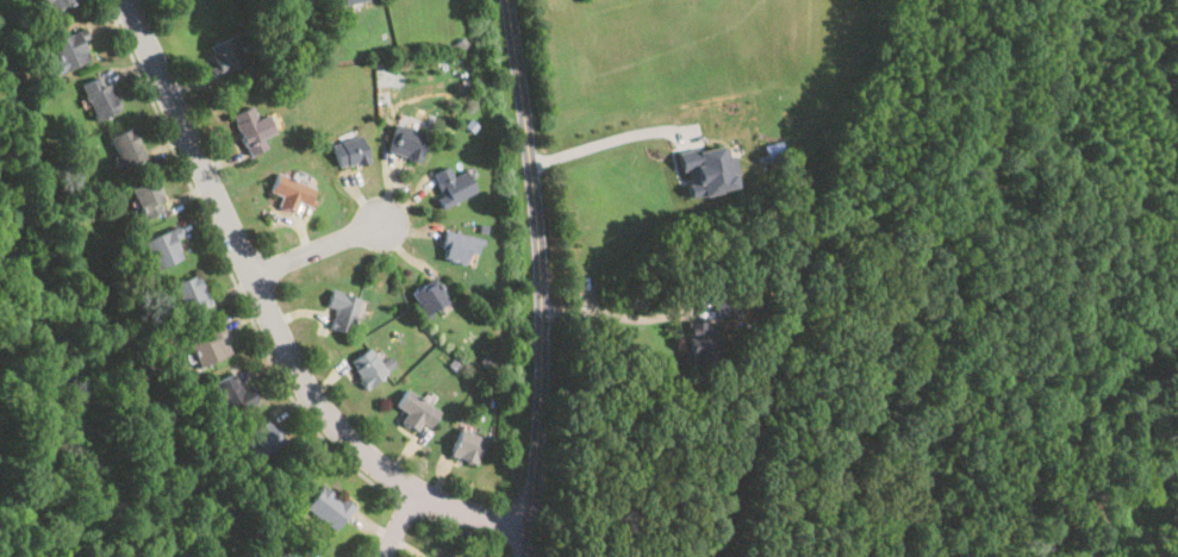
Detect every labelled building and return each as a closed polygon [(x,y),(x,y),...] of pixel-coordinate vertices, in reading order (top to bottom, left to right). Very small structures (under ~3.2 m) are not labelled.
[(74,2),(73,0),(37,0),(43,14),(74,2)] [(79,30),(49,44),(55,58),(48,62),(54,75),(92,58),(79,30)] [(207,45),(216,75),(245,67),(236,37),(207,45)] [(80,85),(94,120),(119,111),(105,75),(80,85)] [(272,132),(263,114),(254,119),(249,106),(229,115),(247,156),(264,149),(260,138),(272,132)] [(385,152),(417,162),(425,136),(394,125),(385,152)] [(108,138),(121,169),(144,159),(131,129),(108,138)] [(330,143),(337,169),(367,162),(360,136),(330,143)] [(678,152),(681,171),(688,170),(692,183),(686,186),(691,198),(737,187),(725,140),(678,152)] [(451,177),(447,168),(429,175),(443,206),(474,194),(465,171),(451,177)] [(275,207),(293,213),(295,204),(306,206),(312,186),(274,174),(268,193),(279,196),(275,207)] [(142,220),(166,211),(154,179),(129,188),(142,220)] [(144,242),(156,270),(182,258),(174,240),(182,237),(176,226),(144,242)] [(478,239),(443,231),(437,258),(472,265),(478,239)] [(168,286),(180,314),(207,302),(197,275),(168,286)] [(423,317),(447,301),(432,278),(409,293),(423,317)] [(325,305),(335,309),(328,326),(345,334),(360,301),(331,289),(325,305)] [(717,293),(717,315),(741,315),(741,293),(717,293)] [(685,364),(716,364),(716,323),(685,323),(685,364)] [(185,339),(197,368),(230,352),(218,325),(185,339)] [(347,364),(366,388),(394,367),(387,358),(380,364),(367,348),(347,364)] [(255,402),(247,386),(241,389),(231,373),(211,383),(229,417),(255,402)] [(413,433),(420,424),(428,428),(438,413),(405,389),(393,406),(405,414),(399,424),(413,433)] [(241,444),(258,463),(281,440),(262,421),(241,444)] [(474,465),(484,437),(457,427),(448,456),(474,465)] [(351,507),(319,486),(303,509),(335,532),(351,507)]
